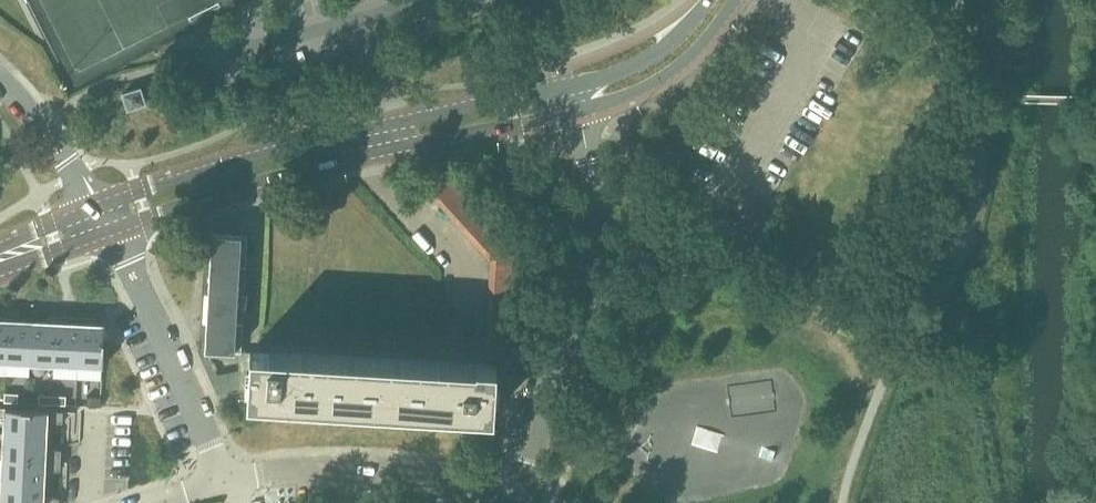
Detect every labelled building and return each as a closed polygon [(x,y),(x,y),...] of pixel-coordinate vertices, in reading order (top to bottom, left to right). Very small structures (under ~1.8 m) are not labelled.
[(141,88),(122,93),(128,111),(146,105),(141,88)] [(428,192),(437,202),(458,183),(449,174),(428,192)] [(437,202),(446,212),(466,193),(458,183),(437,202)] [(446,212),(454,222),(475,203),(466,193),(446,212)] [(454,222),(463,232),(484,213),(475,203),(454,222)] [(463,232),(472,242),(493,223),(484,213),(463,232)] [(481,252),(502,233),(493,223),(472,242),(481,252)] [(481,252),(490,262),(518,251),(502,233),(481,252)] [(248,236),(211,234),(205,350),(242,352),(248,236)] [(248,241),(248,253),(256,254),(257,242),(248,241)] [(489,275),(517,276),(518,251),(490,262),(489,275)] [(489,275),(488,288),(516,289),(517,276),(489,275)] [(246,276),(244,312),(253,313),(255,276),(246,276)] [(488,301),(515,302),(516,289),(488,288),(488,301)] [(488,301),(487,314),(515,315),(515,302),(488,301)] [(7,362),(9,320),(0,320),(0,362),(7,362)] [(7,362),(30,363),(32,322),(9,320),(7,362)] [(56,323),(32,322),(30,363),(54,364),(56,323)] [(54,364),(78,366),(80,324),(56,323),(54,364)] [(105,325),(80,324),(78,366),(103,367),(105,325)] [(513,342),(485,340),(485,353),(512,355),(513,342)] [(251,352),(251,353),(248,400),(494,415),(497,365),(282,352),(282,353),(251,352)] [(18,394),(5,393),(5,402),(18,403),(18,394)] [(52,404),(53,395),(39,395),(39,404),(52,404)] [(53,395),(52,404),(66,405),(66,396),(53,395)] [(102,398),(88,397),(88,406),(101,407),(102,398)] [(27,435),(46,436),(47,422),(63,423),(64,411),(6,409),(5,434),(27,435)] [(27,435),(5,434),(3,457),(53,460),(61,460),(62,450),(46,449),(46,436),(27,435)] [(61,471),(61,460),(53,460),(3,457),(2,481),(17,482),(44,483),(45,470),(61,471)] [(44,483),(17,482),(2,481),(1,502),(59,502),(59,498),(43,497),(44,483)]
